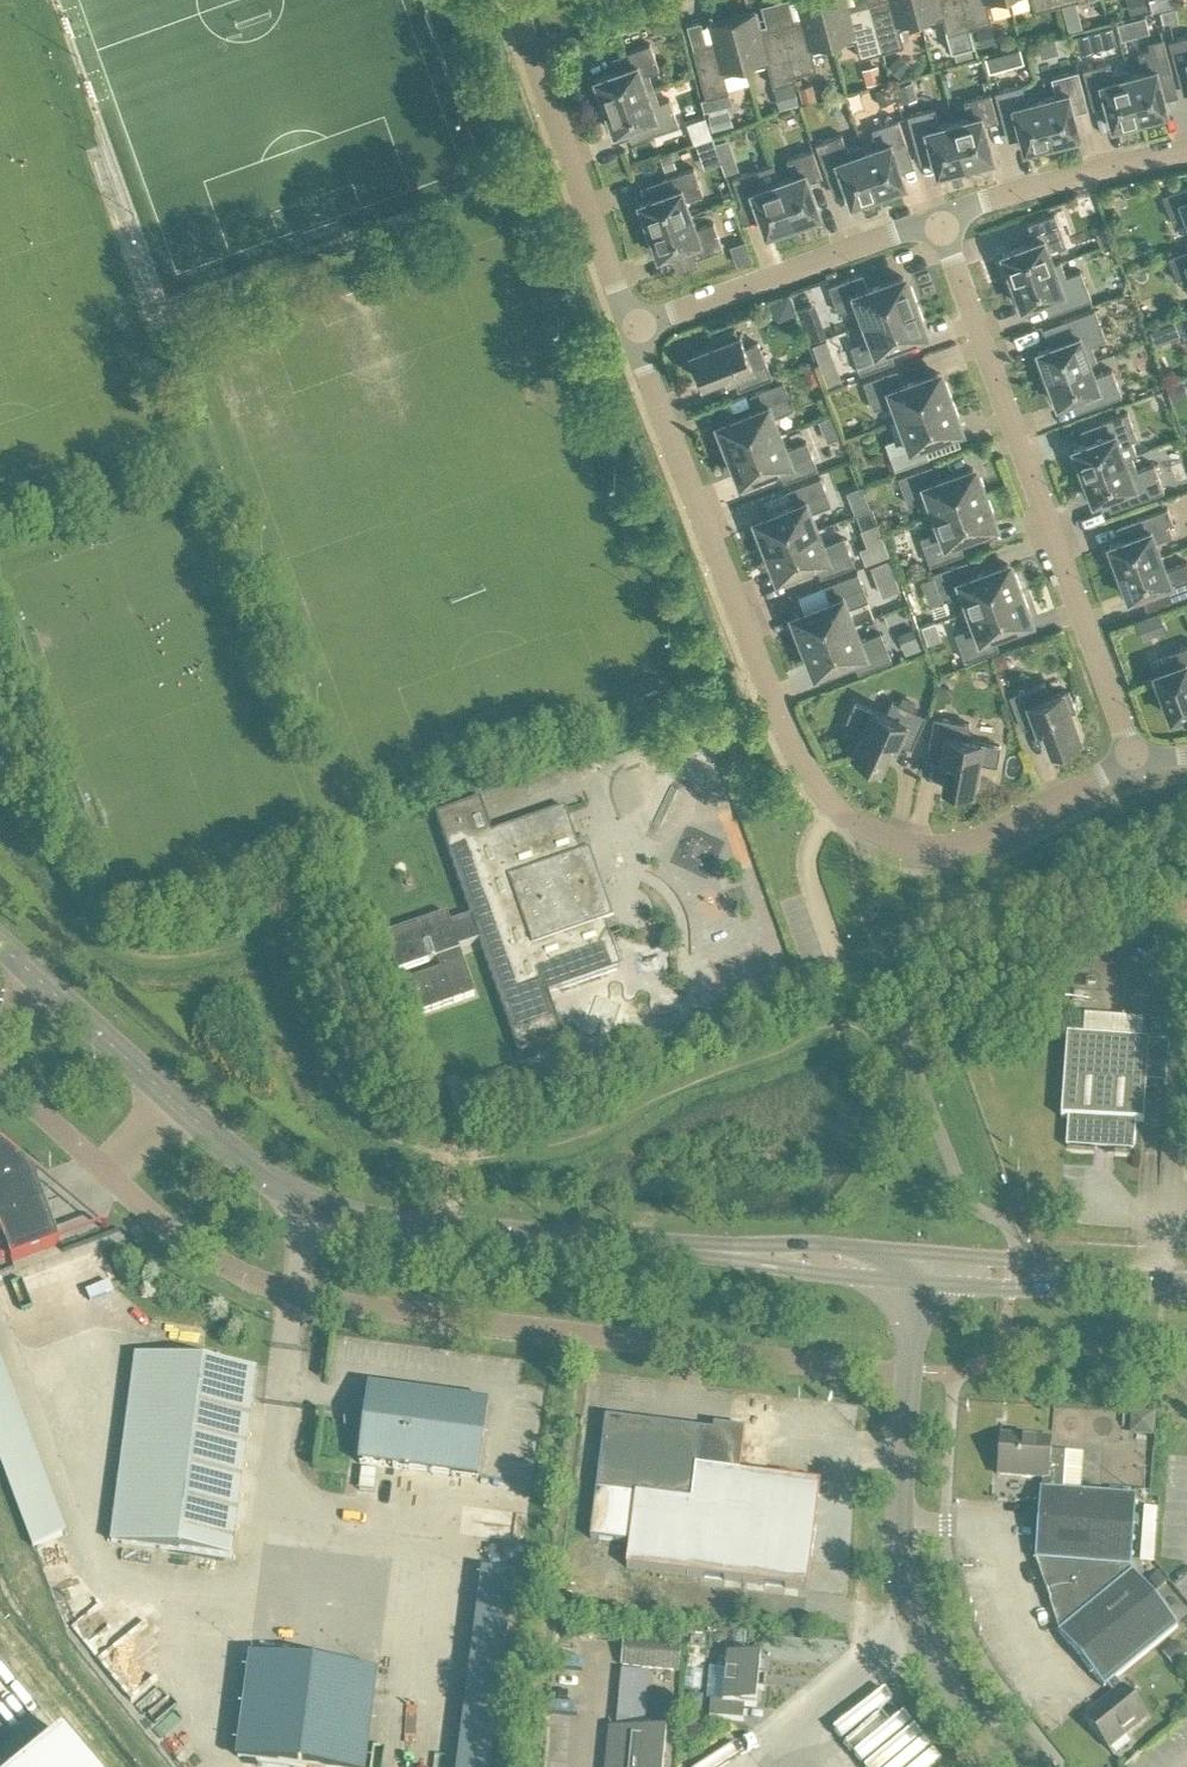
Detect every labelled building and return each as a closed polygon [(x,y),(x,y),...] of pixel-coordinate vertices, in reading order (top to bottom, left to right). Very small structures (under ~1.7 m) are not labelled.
[(782,23),(795,73),(817,67),(812,49),(834,44),(822,0),(797,0),(802,18),(782,23)] [(834,44),(855,38),(860,55),(882,49),(869,0),(868,0),(849,5),(847,0),(822,0),(834,44)] [(882,49),(904,43),(900,26),(921,20),(916,0),(869,0),(882,49)] [(921,20),(942,15),(951,49),(974,43),(969,26),(962,0),(916,0),(921,20)] [(997,0),(962,0),(969,26),(992,20),(987,3),(997,0)] [(1034,9),(1057,3),(1056,0),(1032,0),(1034,9)] [(1130,13),(1148,8),(1145,0),(1127,0),(1130,13)] [(1160,9),(1163,21),(1178,17),(1175,5),(1160,9)] [(756,9),(733,15),(746,67),(768,61),(774,84),(796,78),(795,73),(782,23),(761,28),(756,9)] [(1135,16),(1139,32),(1149,29),(1145,14),(1135,16)] [(746,67),(733,15),(709,22),(714,41),(693,46),(706,96),(701,98),(704,109),(722,104),(720,93),(730,90),(725,73),(746,67)] [(991,25),(976,29),(979,43),(995,39),(991,25)] [(1074,32),(1078,51),(1092,47),(1088,28),(1074,32)] [(1169,38),(1177,71),(1186,68),(1186,34),(1169,38)] [(1144,69),(1130,73),(1142,121),(1164,116),(1162,111),(1168,109),(1159,76),(1173,73),(1164,36),(1149,40),(1151,46),(1139,49),(1144,69)] [(593,83),(601,105),(654,86),(649,72),(659,68),(650,42),(623,52),(628,65),(596,77),(598,82),(593,83)] [(973,53),(970,45),(957,49),(959,56),(973,53)] [(986,55),(990,70),(1005,65),(1001,51),(986,55)] [(900,52),(888,64),(899,75),(911,63),(900,52)] [(1142,121),(1130,73),(1128,66),(1112,70),(1110,59),(1083,66),(1090,94),(1104,90),(1112,123),(1117,122),(1119,127),(1142,121)] [(861,69),(865,84),(879,80),(875,65),(861,69)] [(1041,96),(1054,144),(1077,138),(1076,134),(1081,132),(1072,99),(1086,96),(1079,68),(1052,75),(1057,92),(1041,96)] [(900,97),(916,93),(913,79),(897,83),(900,97)] [(798,84),(802,100),(816,96),(812,81),(798,84)] [(794,82),(775,86),(779,106),(798,102),(794,82)] [(879,101),(894,95),(890,82),(875,88),(879,101)] [(1054,144),(1041,96),(1026,100),(1022,83),(995,89),(1002,117),(1016,114),(1025,147),(1030,145),(1031,150),(1054,144)] [(654,86),(601,105),(608,127),(613,125),(615,130),(647,119),(652,132),(679,123),(670,97),(659,100),(654,86)] [(970,115),(955,118),(966,166),(989,161),(987,157),(993,155),(985,122),(999,119),(993,91),(966,97),(970,115)] [(966,166),(955,118),(939,122),(935,104),(908,110),(914,138),(928,135),(936,168),(941,167),(942,172),(966,166)] [(729,124),(724,108),(709,113),(713,128),(729,124)] [(878,143),(864,148),(881,195),(902,188),(900,183),(905,181),(894,149),(907,144),(898,117),(872,126),(878,143)] [(881,195),(864,148),(862,141),(847,147),(842,132),(815,141),(827,173),(840,168),(852,200),(857,198),(858,203),(881,195)] [(696,140),(700,153),(717,148),(721,160),(735,155),(728,136),(715,141),(713,135),(696,140)] [(794,173),(778,179),(795,226),(817,218),(815,213),(820,212),(810,179),(823,174),(814,147),(788,156),(794,173)] [(676,164),(672,152),(661,155),(665,168),(676,164)] [(778,179),(772,162),(758,167),(732,176),(741,203),(755,198),(760,212),(766,231),(772,229),(773,233),(795,226),(778,179)] [(637,207),(645,229),(691,212),(686,198),(703,192),(694,166),(667,175),(672,189),(640,200),(641,205),(637,207)] [(1162,192),(1172,218),(1186,212),(1186,183),(1162,192)] [(999,257),(1007,279),(1054,262),(1054,261),(1049,248),(1066,241),(1055,211),(1028,221),(1034,239),(1002,251),(1004,256),(999,257)] [(691,212),(645,229),(652,250),(657,249),(659,254),(691,242),(696,256),(723,246),(714,220),(696,226),(691,212)] [(1096,230),(1101,244),(1111,240),(1106,226),(1096,230)] [(1178,278),(1186,275),(1186,246),(1169,252),(1178,278)] [(1054,262),(1007,279),(1015,301),(1020,299),(1022,304),(1054,292),(1060,308),(1091,296),(1081,268),(1066,274),(1060,259),(1054,261),(1054,262)] [(859,303),(865,320),(918,301),(911,282),(907,284),(903,275),(870,287),(867,285),(862,272),(829,283),(839,311),(859,303)] [(815,301),(796,308),(808,340),(826,333),(815,301)] [(918,301),(865,320),(871,337),(851,344),(861,371),(894,359),(889,346),(890,342),(923,330),(920,321),(924,319),(918,301)] [(1035,354),(1043,376),(1090,359),(1090,360),(1097,357),(1091,342),(1106,337),(1095,306),(1063,318),(1070,336),(1038,348),(1040,353),(1035,354)] [(1184,339),(1186,338),(1186,309),(1175,313),(1184,339)] [(737,333),(735,327),(717,334),(719,340),(692,350),(694,356),(690,358),(697,376),(701,374),(703,379),(725,370),(728,376),(734,373),(739,387),(771,374),(758,340),(745,345),(740,332),(737,333)] [(1090,359),(1043,376),(1051,398),(1056,396),(1058,401),(1090,389),(1095,403),(1121,393),(1112,367),(1095,373),(1090,360),(1090,359)] [(894,399),(900,416),(953,396),(946,378),(941,380),(938,370),(905,382),(901,381),(897,367),(864,379),(874,406),(894,399)] [(1165,383),(1170,398),(1186,392),(1186,391),(1182,378),(1165,383)] [(721,433),(728,451),(780,431),(774,414),(794,406),(783,379),(750,392),(756,405),(754,409),(721,422),(725,431),(721,433)] [(953,396),(900,416),(906,432),(886,440),(896,467),(928,455),(924,441),(925,438),(958,426),(955,416),(959,415),(953,396)] [(1075,450),(1071,451),(1079,473),(1125,456),(1125,455),(1132,453),(1137,451),(1132,438),(1137,436),(1127,410),(1101,419),(1106,433),(1073,445),(1075,450)] [(780,431),(728,451),(735,469),(739,468),(743,477),(775,464),(779,466),(784,479),(817,466),(806,439),(787,447),(780,431)] [(1125,456),(1079,473),(1087,495),(1091,493),(1093,498),(1125,487),(1130,501),(1164,489),(1154,462),(1137,468),(1132,453),(1125,455),(1125,456)] [(928,495),(934,511),(987,492),(981,474),(976,475),(973,466),(940,478),(936,476),(931,463),(899,475),(908,502),(928,495)] [(758,528),(765,547),(817,526),(811,510),(831,502),(820,475),(788,488),(793,501),(791,505),(759,517),(762,527),(758,528)] [(987,492),(934,511),(940,528),(921,535),(930,562),(963,550),(958,537),(960,533),(993,521),(990,512),(994,510),(987,492)] [(1106,549),(1114,570),(1161,553),(1155,539),(1172,533),(1168,520),(1172,519),(1167,505),(1136,517),(1141,530),(1109,542),(1111,547),(1106,549)] [(817,526),(765,547),(772,565),(776,563),(780,572),(813,560),(816,561),(821,575),(854,562),(844,535),(824,543),(817,526)] [(1114,570),(1122,592),(1127,590),(1129,595),(1161,584),(1167,599),(1186,592),(1186,560),(1166,567),(1161,553),(1114,570)] [(963,590),(969,607),(1022,588),(1015,569),(1011,571),(1008,562),(975,574),(971,572),(966,559),(933,570),(943,598),(963,590)] [(795,624),(802,642),(854,622),(848,605),(868,598),(857,571),(825,583),(830,597),(828,600),(796,613),(799,622),(795,624)] [(1022,588),(969,607),(975,624),(955,631),(965,658),(998,646),(993,633),(995,629),(1028,617),(1024,608),(1029,606),(1022,588)] [(1159,609),(1135,618),(1139,628),(1162,620),(1159,609)] [(854,622),(802,642),(809,661),(814,659),(817,668),(850,655),(853,657),(859,670),(891,658),(881,631),(861,638),(854,622)] [(898,632),(905,653),(921,647),(913,626),(898,632)] [(1151,660),(1155,670),(1171,714),(1184,710),(1185,714),(1186,713),(1186,643),(1169,649),(1170,653),(1151,660)] [(1049,693),(1044,680),(1010,692),(1022,725),(1036,720),(1038,726),(1044,724),(1052,747),(1056,745),(1058,750),(1076,743),(1074,739),(1080,736),(1070,709),(1076,707),(1069,689),(1063,691),(1062,688),(1049,693)] [(935,696),(951,700),(954,685),(938,682),(935,696)] [(925,713),(893,698),(887,711),(873,705),(872,708),(855,700),(847,717),(864,725),(852,752),(858,755),(856,759),(874,767),(875,763),(880,764),(890,743),(895,745),(898,739),(911,745),(925,713)] [(970,721),(934,715),(928,749),(942,752),(941,758),(947,759),(943,783),(947,784),(947,788),(966,792),(967,787),(973,788),(978,759),(997,763),(1000,744),(981,740),(982,737),(967,735),(970,721)] [(567,816),(566,812),(493,837),(481,803),(436,819),(448,853),(472,920),(451,928),(447,918),(446,919),(385,940),(398,977),(437,963),(441,974),(409,985),(421,1018),(475,999),(460,955),(459,952),(480,945),(504,1013),(519,1056),(564,1040),(549,997),(622,972),(606,927),(614,924),(590,854),(582,857),(567,816)] [(1084,1020),(1083,1040),(1067,1039),(1061,1122),(1068,1122),(1066,1151),(1134,1156),(1136,1127),(1143,1128),(1146,1088),(1166,1089),(1170,1046),(1142,1044),(1144,1024),(1084,1020)] [(679,1031),(685,1047),(699,1042),(693,1026),(679,1031)] [(556,1068),(538,1075),(543,1090),(562,1083),(556,1068)] [(10,1258),(12,1264),(61,1247),(39,1177),(0,1145),(0,1262),(10,1258)] [(256,1375),(136,1359),(111,1543),(232,1559),(256,1375)] [(33,1552),(67,1539),(0,1362),(0,1464),(33,1552)] [(1104,1386),(1116,1387),(1117,1370),(1105,1369),(1104,1386)] [(489,1407),(370,1391),(360,1467),(478,1483),(489,1407)] [(590,1542),(629,1547),(626,1571),(807,1594),(821,1486),(740,1476),(745,1433),(714,1429),(714,1435),(606,1421),(590,1542)] [(998,1478),(1043,1481),(1049,1482),(1051,1455),(1052,1444),(999,1439),(998,1478)] [(1049,1482),(1043,1481),(1042,1493),(1041,1493),(1036,1564),(1041,1565),(1063,1633),(1059,1636),(1104,1692),(1107,1689),(1114,1698),(1084,1723),(1108,1752),(1147,1720),(1115,1682),(1178,1631),(1132,1576),(1130,1571),(1136,1500),(1080,1497),(1083,1458),(1051,1455),(1049,1482)] [(1144,1511),(1140,1566),(1154,1567),(1158,1512),(1144,1511)] [(523,1571),(491,1568),(468,1766),(501,1766),(523,1571)] [(1149,1583),(1158,1594),(1168,1586),(1158,1575),(1149,1583)] [(624,1640),(621,1670),(679,1675),(682,1645),(624,1640)] [(1162,1657),(1173,1670),(1186,1659),(1176,1646),(1162,1657)] [(761,1661),(728,1658),(723,1706),(711,1705),(709,1721),(744,1725),(745,1710),(756,1711),(758,1693),(764,1694),(766,1679),(760,1678),(761,1661)] [(272,1766),(278,1766),(332,1766),(344,1673),(285,1666),(272,1766)] [(910,1721),(904,1726),(898,1719),(854,1756),(863,1766),(948,1766),(910,1721)] [(610,1731),(607,1766),(664,1766),(667,1736),(610,1731)] [(31,1766),(87,1766),(65,1739),(31,1766)]
